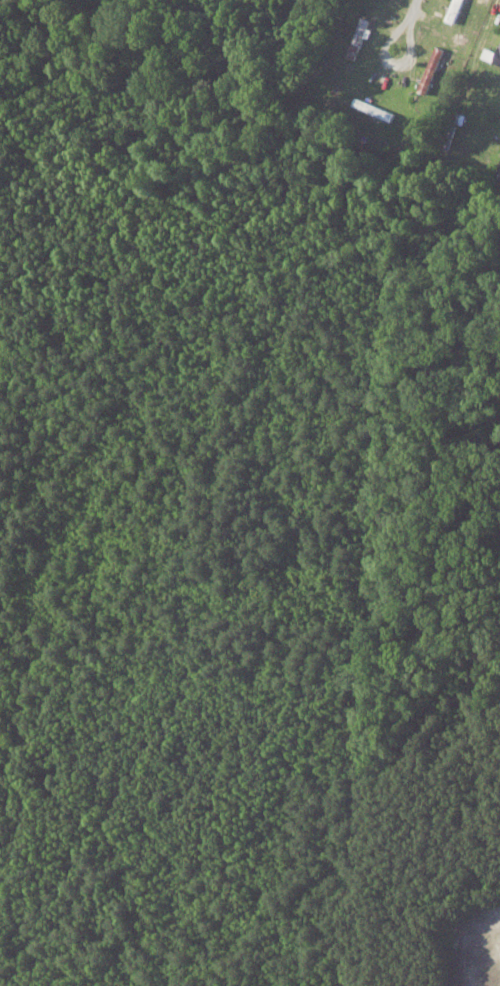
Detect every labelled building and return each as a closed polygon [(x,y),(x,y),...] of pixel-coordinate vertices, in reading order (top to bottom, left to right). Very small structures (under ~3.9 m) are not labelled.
[(421,91),(431,93),(444,48),(434,46),(421,91)]
